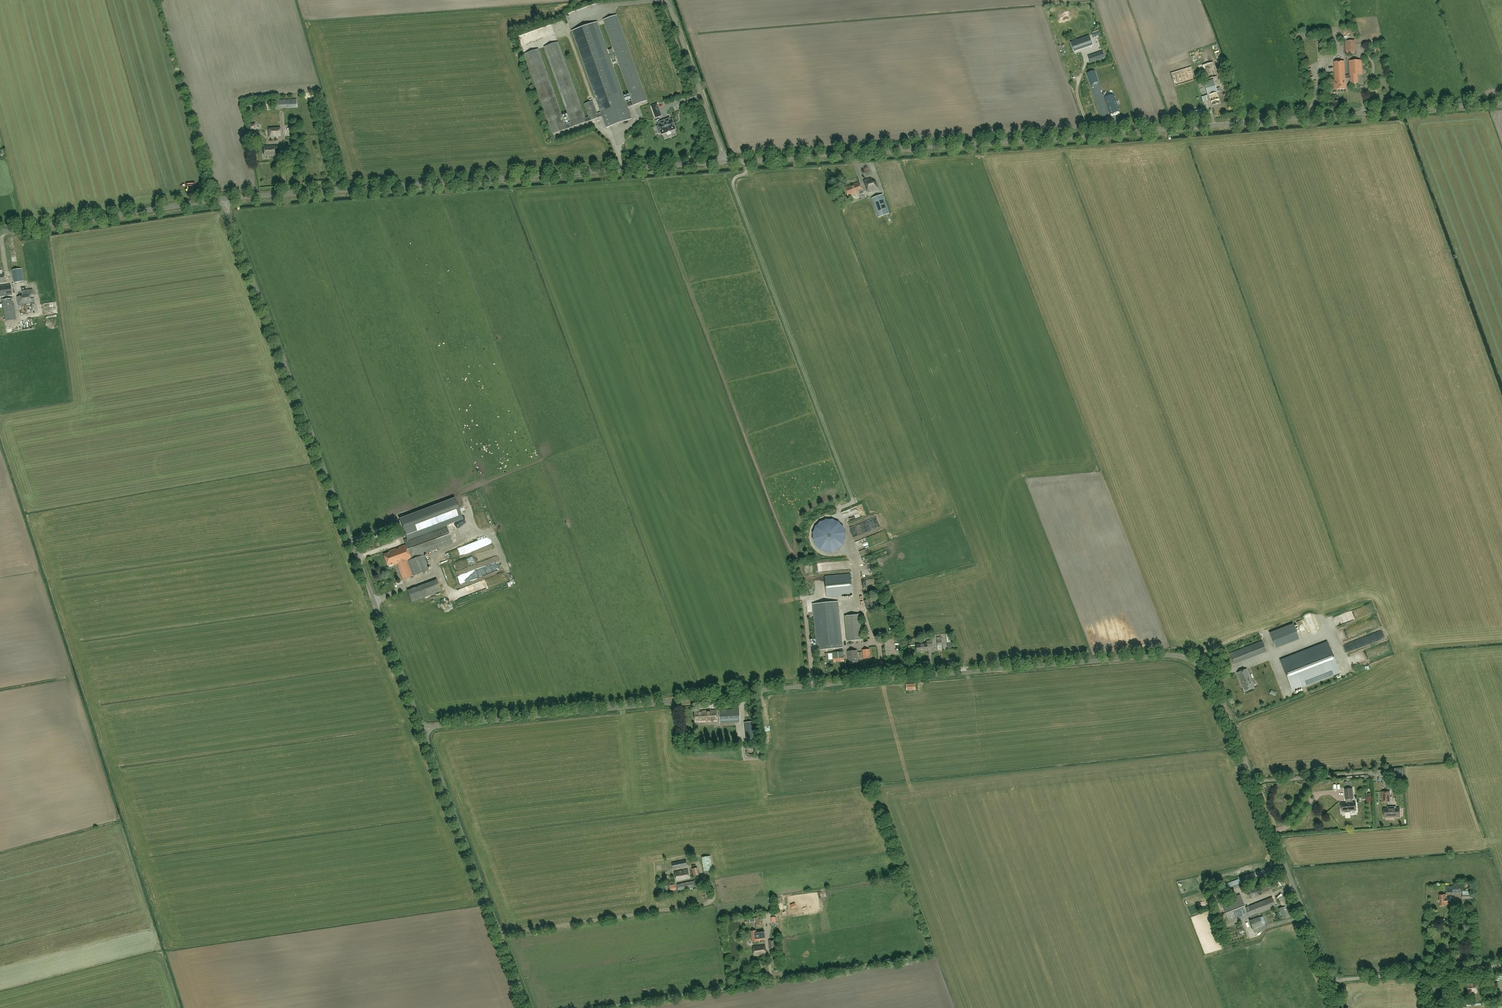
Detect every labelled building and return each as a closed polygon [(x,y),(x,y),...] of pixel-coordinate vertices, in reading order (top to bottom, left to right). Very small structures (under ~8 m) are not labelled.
[(593,101),(585,104),(589,117),(585,119),(558,42),(544,47),(571,122),(565,124),(538,49),(525,54),(553,134),(599,118),(598,117),(602,116),(606,128),(631,119),(627,107),(647,100),(617,15),(604,20),(632,100),(625,102),(597,22),(572,31),(601,113),(597,114),(593,101)] [(1075,41),(1077,50),(1092,44),(1089,36),(1075,41)] [(1313,52),(1319,46),(1315,43),(1310,49),(1313,52)] [(1102,51),(1094,54),(1096,60),(1104,57),(1102,51)] [(1350,75),(1348,75),(1348,78),(1350,78),(1350,83),(1358,83),(1357,72),(1362,71),(1362,60),(1349,61),(1350,75)] [(1345,75),(1344,61),(1334,62),(1335,89),(1346,89),(1345,79),(1348,78),(1348,75),(1345,75)] [(1213,62),(1202,65),(1205,75),(1206,80),(1218,76),(1213,62)] [(1191,67),(1171,73),(1175,86),(1195,80),(1191,67)] [(1095,70),(1087,73),(1092,85),(1099,82),(1095,70)] [(1216,89),(1213,79),(1203,82),(1207,95),(1208,95),(1212,105),(1220,103),(1217,92),(1221,91),(1220,88),(1216,89)] [(1114,95),(1111,82),(1103,84),(1104,91),(1106,90),(1107,96),(1114,95)] [(1114,95),(1105,98),(1110,114),(1119,111),(1114,95)] [(656,117),(661,115),(657,104),(652,106),(656,117)] [(656,126),(659,134),(661,133),(662,134),(675,129),(672,119),(671,120),(670,117),(660,121),(661,123),(658,124),(659,125),(656,126)] [(281,136),(280,127),(269,128),(269,137),(281,136)] [(275,146),(268,147),(268,146),(263,146),(264,155),(275,154),(275,146)] [(871,177),(863,180),(867,192),(878,188),(875,181),(874,181),(873,181),(872,181),(871,177)] [(859,182),(845,188),(848,197),(860,192),(860,194),(863,193),(863,191),(859,182)] [(883,194),(873,198),(880,216),(889,213),(883,194)] [(22,269),(13,270),(14,282),(24,281),(22,269)] [(1,296),(12,294),(10,285),(0,286),(0,296),(1,296)] [(31,296),(33,295),(32,289),(22,291),(22,296),(17,296),(18,305),(35,302),(34,299),(31,299),(31,296)] [(13,298),(2,300),(6,321),(16,319),(13,298)] [(399,519),(407,538),(445,524),(462,518),(455,498),(399,519)] [(473,503),(476,509),(482,507),(480,501),(473,503)] [(403,540),(405,544),(398,547),(398,548),(395,549),(395,548),(389,550),(390,552),(383,555),(387,566),(393,564),(394,565),(397,564),(403,579),(428,570),(422,554),(452,543),(445,524),(407,538),(407,539),(403,540)] [(404,536),(402,530),(393,534),(395,539),(404,536)] [(850,574),(825,576),(827,597),(852,595),(850,574)] [(437,579),(407,590),(411,602),(441,591),(437,579)] [(511,587),(518,584),(515,579),(509,582),(511,587)] [(882,605),(880,597),(880,596),(864,600),(866,611),(883,607),(882,605)] [(838,601),(813,604),(818,649),(842,647),(838,601)] [(845,616),(847,641),(862,639),(860,615),(845,616)] [(1275,647),(1289,641),(1284,627),(1270,632),(1275,647)] [(926,644),(916,645),(917,652),(927,651),(927,647),(933,647),(932,640),(926,641),(926,644)] [(1266,652),(1262,641),(1229,653),(1234,665),(1266,652)] [(1327,642),(1280,660),(1292,691),(1339,672),(1327,642)] [(869,649),(862,650),(863,658),(870,658),(869,649)] [(857,650),(847,651),(848,663),(858,662),(857,650)] [(843,652),(832,652),(833,661),(844,660),(843,652)] [(1250,681),(1251,681),(1247,669),(1237,673),(1241,685),(1242,684),(1245,691),(1253,688),(1250,681)] [(739,709),(719,710),(720,723),(740,722),(739,709)] [(716,710),(694,712),(695,722),(717,721),(716,710)] [(753,721),(745,722),(747,742),(755,741),(753,721)] [(1347,803),(1341,804),(1342,812),(1345,811),(1345,813),(1350,812),(1350,811),(1356,811),(1356,803),(1353,803),(1352,799),(1353,799),(1352,789),(1345,789),(1346,799),(1347,799),(1347,803)] [(1381,792),(1381,802),(1390,801),(1390,791),(1381,792)] [(1396,806),(1392,807),(1392,817),(1400,817),(1400,808),(1396,808),(1396,806)] [(1392,817),(1392,807),(1387,807),(1388,809),(1384,809),(1384,817),(1392,817)] [(704,871),(704,873),(713,873),(710,856),(701,857),(704,871)] [(686,860),(672,862),(673,869),(687,866),(686,860)] [(682,880),(690,878),(688,869),(674,872),(676,881),(682,880)] [(1229,890),(1229,889),(1242,884),(1241,882),(1240,882),(1239,879),(1221,885),(1223,892),(1229,890)] [(678,891),(696,887),(695,881),(677,885),(678,891)] [(1270,883),(1259,887),(1261,893),(1269,890),(1272,889),(1270,883)] [(1252,899),(1258,896),(1259,891),(1255,888),(1248,889),(1247,895),(1252,899)] [(1462,891),(1463,895),(1462,895),(1462,899),(1473,899),(1473,895),(1470,895),(1470,891),(1470,889),(1463,889),(1463,891),(1462,891)] [(1245,907),(1240,894),(1220,901),(1229,924),(1250,917),(1251,920),(1250,921),(1252,929),(1262,925),(1262,924),(1265,923),(1262,917),(1260,918),(1258,913),(1275,907),(1271,897),(1245,907)] [(1439,906),(1445,906),(1445,905),(1449,905),(1449,898),(1446,899),(1446,894),(1439,895),(1439,906)] [(762,917),(754,918),(749,918),(750,923),(755,922),(755,927),(763,926),(762,917)] [(756,930),(750,931),(752,942),(757,941),(757,940),(765,939),(764,930),(759,931),(759,930),(756,931),(756,930)] [(776,948),(775,940),(768,940),(769,949),(776,948)] [(753,947),(754,956),(766,954),(765,945),(753,947)] [(1471,983),(1467,983),(1468,994),(1472,994),(1472,991),(1475,991),(1475,992),(1477,992),(1477,984),(1472,984),(1471,983)] [(1482,989),(1483,998),(1488,997),(1488,996),(1490,996),(1489,988),(1482,989)]
